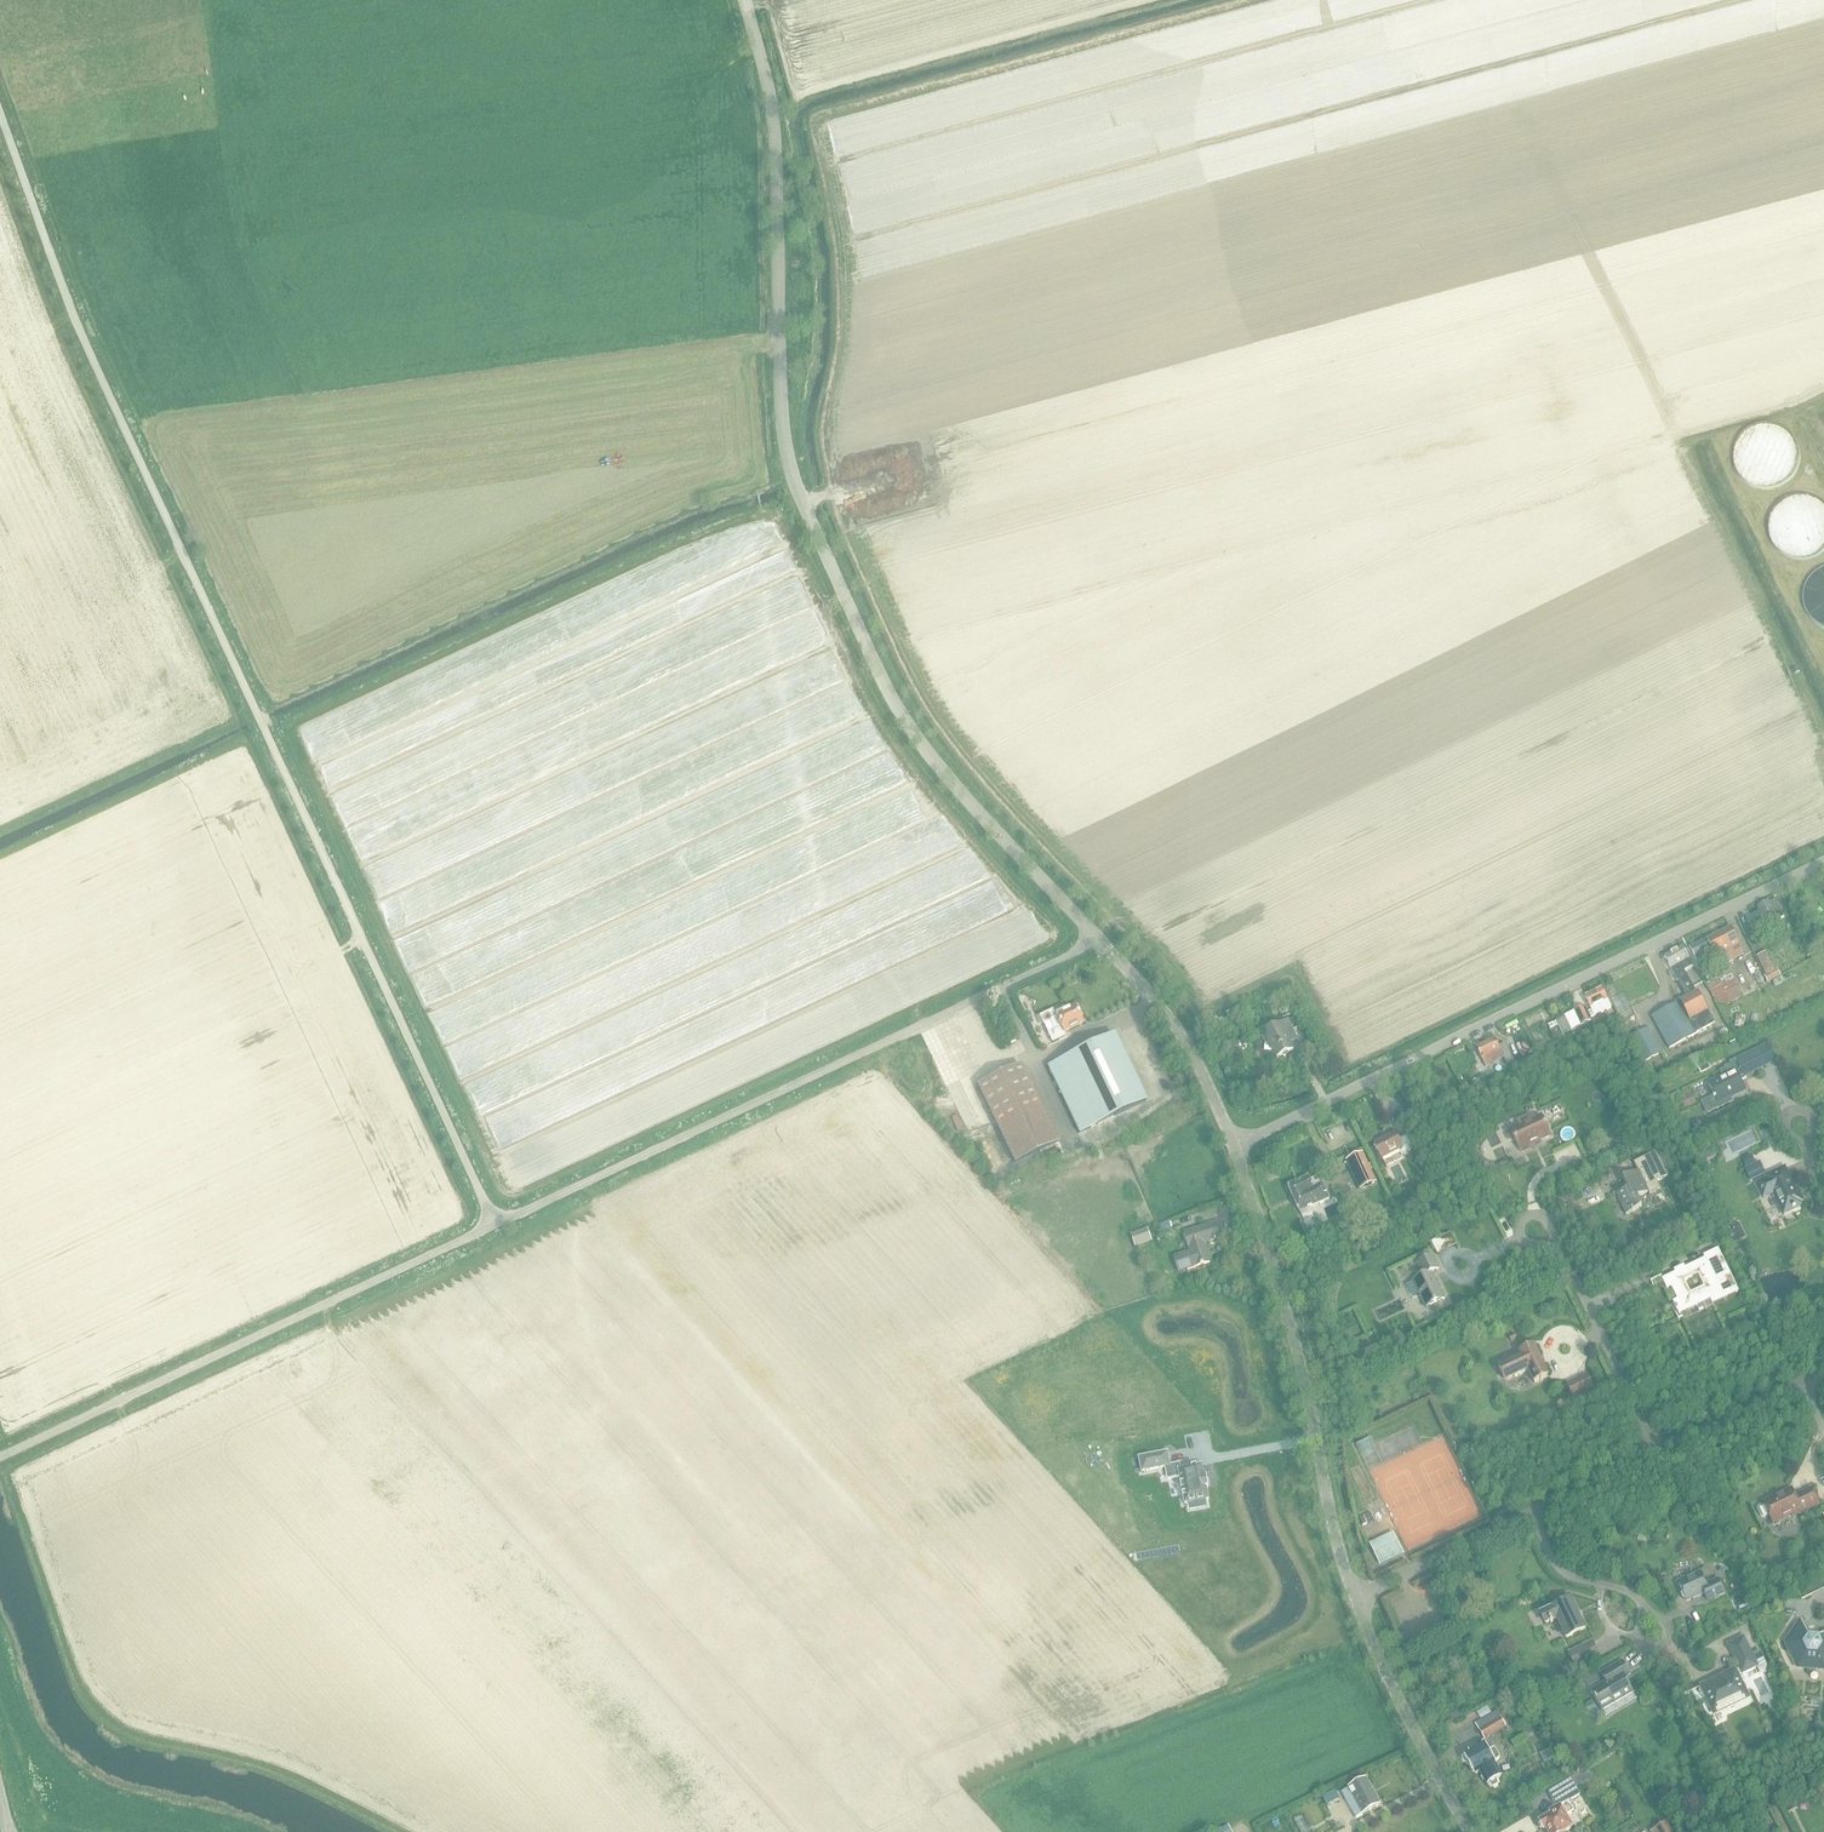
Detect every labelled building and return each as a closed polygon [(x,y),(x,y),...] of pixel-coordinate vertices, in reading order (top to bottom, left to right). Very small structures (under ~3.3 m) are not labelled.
[(1756,489),(1769,490),(1781,486),(1790,477),(1796,466),(1796,454),(1792,442),(1784,433),(1773,427),(1760,426),(1748,430),(1739,439),(1733,450),(1733,462),(1737,474),(1745,484),(1756,489)] [(1805,561),(1817,556),(1823,550),(1823,508),(1820,503),(1809,498),(1796,497),(1785,501),(1775,509),(1770,521),(1769,533),(1773,545),(1781,554),(1792,560),(1805,561)] [(1820,570),(1811,579),(1805,590),(1804,602),(1808,614),(1817,623),(1823,627),(1823,569),(1820,570)] [(1749,932),(1781,917),(1772,899),(1765,903),(1765,902),(1755,907),(1757,911),(1742,918),(1749,932)] [(1727,964),(1743,956),(1728,928),(1689,949),(1700,970),(1709,965),(1705,957),(1713,952),(1715,956),(1721,952),(1727,964)] [(1697,991),(1695,991),(1684,970),(1691,966),(1682,947),(1664,956),(1686,998),(1652,1016),(1669,1048),(1715,1023),(1697,991)] [(1777,969),(1775,970),(1766,952),(1757,956),(1766,975),(1764,976),(1767,983),(1781,976),(1777,969)] [(1812,973),(1823,967),(1823,957),(1823,956),(1807,964),(1812,973)] [(1732,974),(1729,975),(1728,972),(1706,982),(1725,1019),(1749,1006),(1732,974)] [(1607,1000),(1601,988),(1585,995),(1592,1009),(1587,1012),(1584,1006),(1546,1024),(1549,1030),(1559,1025),(1562,1033),(1591,1019),(1590,1017),(1611,1007),(1607,1000)] [(1064,1033),(1083,1024),(1073,1006),(1055,1015),(1053,1011),(1039,1018),(1044,1027),(1049,1024),(1054,1032),(1048,1035),(1052,1043),(1065,1036),(1064,1033)] [(1265,1032),(1276,1057),(1292,1049),(1289,1042),(1297,1039),(1288,1020),(1265,1032)] [(1629,1037),(1642,1062),(1662,1052),(1649,1027),(1629,1037)] [(1114,1034),(1048,1066),(1079,1133),(1146,1101),(1114,1034)] [(1504,1042),(1497,1045),(1494,1038),(1476,1046),(1485,1064),(1502,1055),(1506,1063),(1513,1060),(1504,1042)] [(1715,1097),(1703,1103),(1708,1113),(1720,1107),(1732,1102),(1729,1096),(1744,1089),(1739,1078),(1756,1070),(1748,1054),(1732,1062),(1733,1066),(1721,1072),(1723,1077),(1709,1084),(1715,1097)] [(978,1086),(1014,1162),(1058,1142),(1021,1065),(978,1086)] [(970,1090),(963,1091),(965,1102),(972,1100),(970,1090)] [(1541,1115),(1536,1118),(1534,1113),(1525,1117),(1527,1122),(1510,1130),(1511,1131),(1508,1133),(1507,1136),(1509,1140),(1512,1141),(1515,1140),(1521,1152),(1532,1147),(1531,1145),(1551,1135),(1541,1115)] [(1394,1131),(1373,1142),(1381,1158),(1398,1150),(1401,1155),(1413,1149),(1406,1136),(1398,1140),(1394,1131)] [(1628,1188),(1616,1193),(1626,1214),(1642,1207),(1637,1197),(1648,1192),(1649,1194),(1661,1189),(1657,1181),(1668,1176),(1656,1152),(1634,1162),(1638,1171),(1623,1178),(1628,1188)] [(1363,1153),(1346,1161),(1359,1189),(1376,1181),(1363,1153)] [(1751,1156),(1743,1160),(1746,1167),(1752,1180),(1765,1174),(1759,1161),(1754,1164),(1751,1156)] [(1797,1189),(1795,1190),(1784,1168),(1766,1177),(1767,1179),(1756,1184),(1762,1196),(1772,1191),(1784,1214),(1802,1205),(1801,1203),(1803,1202),(1797,1189)] [(1318,1181),(1316,1182),(1313,1175),(1288,1186),(1299,1212),(1300,1212),(1302,1217),(1312,1212),(1310,1207),(1329,1198),(1323,1183),(1320,1184),(1318,1181)] [(1173,1256),(1179,1273),(1209,1263),(1203,1244),(1224,1237),(1219,1223),(1184,1234),(1189,1251),(1173,1256)] [(1131,1233),(1136,1247),(1152,1241),(1147,1228),(1131,1233)] [(1432,1242),(1437,1254),(1457,1245),(1451,1233),(1432,1242)] [(1704,1259),(1685,1268),(1684,1265),(1674,1270),(1675,1273),(1662,1279),(1667,1289),(1671,1287),(1677,1299),(1673,1301),(1679,1314),(1710,1299),(1722,1293),(1736,1286),(1718,1249),(1703,1256),(1704,1259)] [(1413,1281),(1426,1308),(1445,1299),(1432,1272),(1439,1268),(1432,1255),(1417,1262),(1423,1276),(1413,1281)] [(1535,1383),(1548,1376),(1534,1345),(1520,1351),(1522,1356),(1508,1363),(1509,1365),(1503,1367),(1502,1371),(1505,1377),(1508,1378),(1514,1375),(1514,1377),(1529,1370),(1535,1383)] [(1573,1382),(1580,1396),(1595,1389),(1588,1375),(1573,1382)] [(1168,1452),(1139,1458),(1142,1472),(1166,1467),(1168,1479),(1180,1477),(1185,1504),(1209,1500),(1207,1488),(1208,1487),(1206,1477),(1205,1477),(1202,1465),(1181,1469),(1180,1464),(1170,1466),(1168,1452)] [(1801,1512),(1819,1503),(1812,1488),(1795,1496),(1792,1490),(1778,1497),(1777,1495),(1763,1502),(1764,1504),(1758,1506),(1757,1509),(1761,1517),(1764,1518),(1770,1515),(1773,1523),(1800,1511),(1801,1512)] [(1390,1491),(1377,1494),(1383,1515),(1396,1511),(1390,1491)] [(1371,1544),(1380,1564),(1402,1553),(1392,1533),(1371,1544)] [(1718,1579),(1706,1585),(1700,1572),(1678,1582),(1682,1591),(1681,1593),(1682,1597),(1685,1598),(1686,1600),(1704,1592),(1708,1600),(1724,1593),(1718,1579)] [(1734,1601),(1740,1613),(1750,1608),(1744,1596),(1734,1601)] [(1566,1638),(1585,1629),(1571,1599),(1541,1614),(1546,1624),(1557,1618),(1566,1638)] [(1818,1637),(1822,1645),(1817,1653),(1808,1652),(1804,1644),(1809,1637),(1801,1620),(1786,1643),(1797,1667),(1823,1669),(1823,1634),(1818,1637)] [(1700,1688),(1699,1691),(1701,1696),(1704,1697),(1706,1696),(1707,1697),(1706,1699),(1707,1703),(1710,1704),(1714,1712),(1726,1707),(1728,1708),(1734,1705),(1735,1703),(1748,1696),(1737,1675),(1742,1672),(1742,1673),(1756,1666),(1758,1670),(1762,1671),(1766,1670),(1767,1666),(1760,1650),(1752,1654),(1743,1637),(1728,1644),(1740,1668),(1735,1670),(1702,1686),(1702,1687),(1700,1688)] [(1568,1653),(1575,1667),(1598,1656),(1592,1642),(1568,1653)] [(1591,1690),(1602,1709),(1633,1692),(1622,1673),(1627,1670),(1622,1660),(1601,1672),(1606,1681),(1591,1690)] [(1582,1677),(1588,1687),(1600,1681),(1594,1670),(1582,1677)] [(1493,1738),(1514,1725),(1507,1714),(1501,1718),(1501,1717),(1479,1730),(1484,1739),(1491,1735),(1493,1738)] [(1495,1749),(1488,1751),(1484,1745),(1464,1756),(1465,1757),(1462,1760),(1465,1765),(1469,1764),(1475,1774),(1479,1772),(1487,1785),(1489,1784),(1493,1788),(1498,1785),(1497,1780),(1503,1776),(1495,1762),(1500,1757),(1495,1749)] [(1548,1831),(1563,1831),(1572,1827),(1565,1814),(1574,1809),(1569,1801),(1580,1794),(1571,1778),(1547,1792),(1555,1806),(1547,1810),(1550,1814),(1538,1821),(1543,1831),(1546,1829),(1548,1831)] [(1363,1814),(1380,1805),(1366,1779),(1349,1789),(1342,1792),(1348,1804),(1355,1800),(1363,1814)] [(1297,1809),(1302,1827),(1309,1825),(1303,1807),(1297,1809)] [(1666,1823),(1655,1829),(1657,1831),(1671,1831),(1666,1823)]
